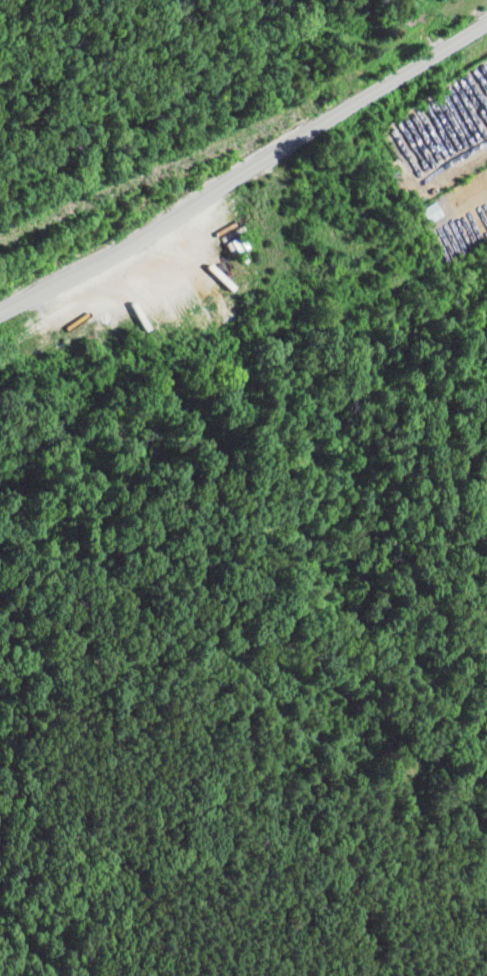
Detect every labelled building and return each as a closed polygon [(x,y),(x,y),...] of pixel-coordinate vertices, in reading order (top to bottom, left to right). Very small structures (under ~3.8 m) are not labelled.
[(427,225),(448,217),(442,203),(422,211),(427,225)]
